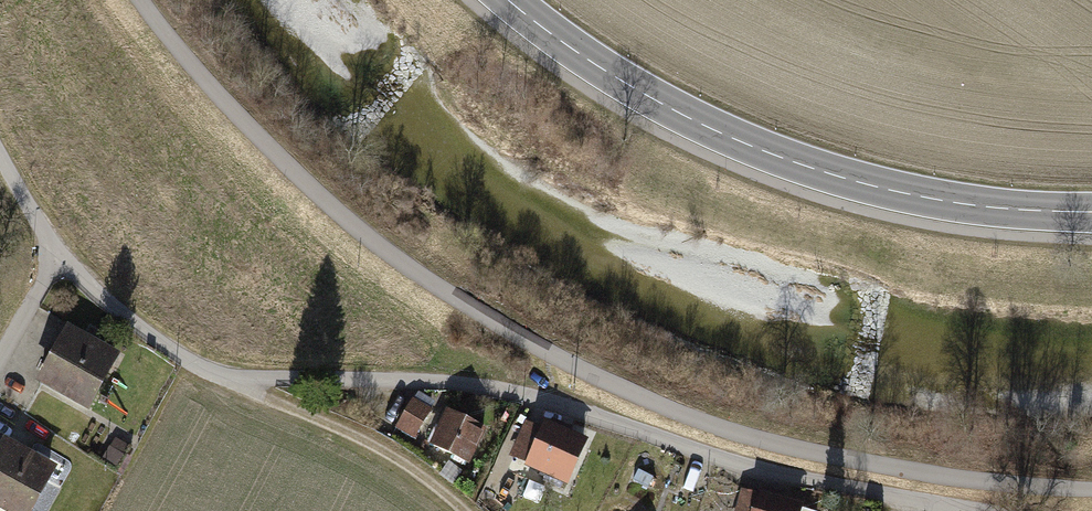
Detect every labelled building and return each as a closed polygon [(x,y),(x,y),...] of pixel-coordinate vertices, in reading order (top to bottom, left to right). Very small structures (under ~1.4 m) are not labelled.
[(121,356),(67,327),(34,388),(88,416),(121,356)] [(429,409),(412,400),(397,429),(413,438),(429,409)] [(485,433),(446,413),(429,447),(468,467),(485,433)] [(511,465),(566,489),(586,444),(531,420),(511,465)] [(2,441),(0,444),(0,510),(36,510),(58,471),(2,441)] [(708,492),(733,502),(745,471),(720,462),(708,492)] [(709,479),(696,474),(686,498),(700,503),(709,479)] [(804,506),(757,491),(750,510),(803,510),(804,506)] [(75,495),(67,510),(91,510),(94,505),(75,495)]
